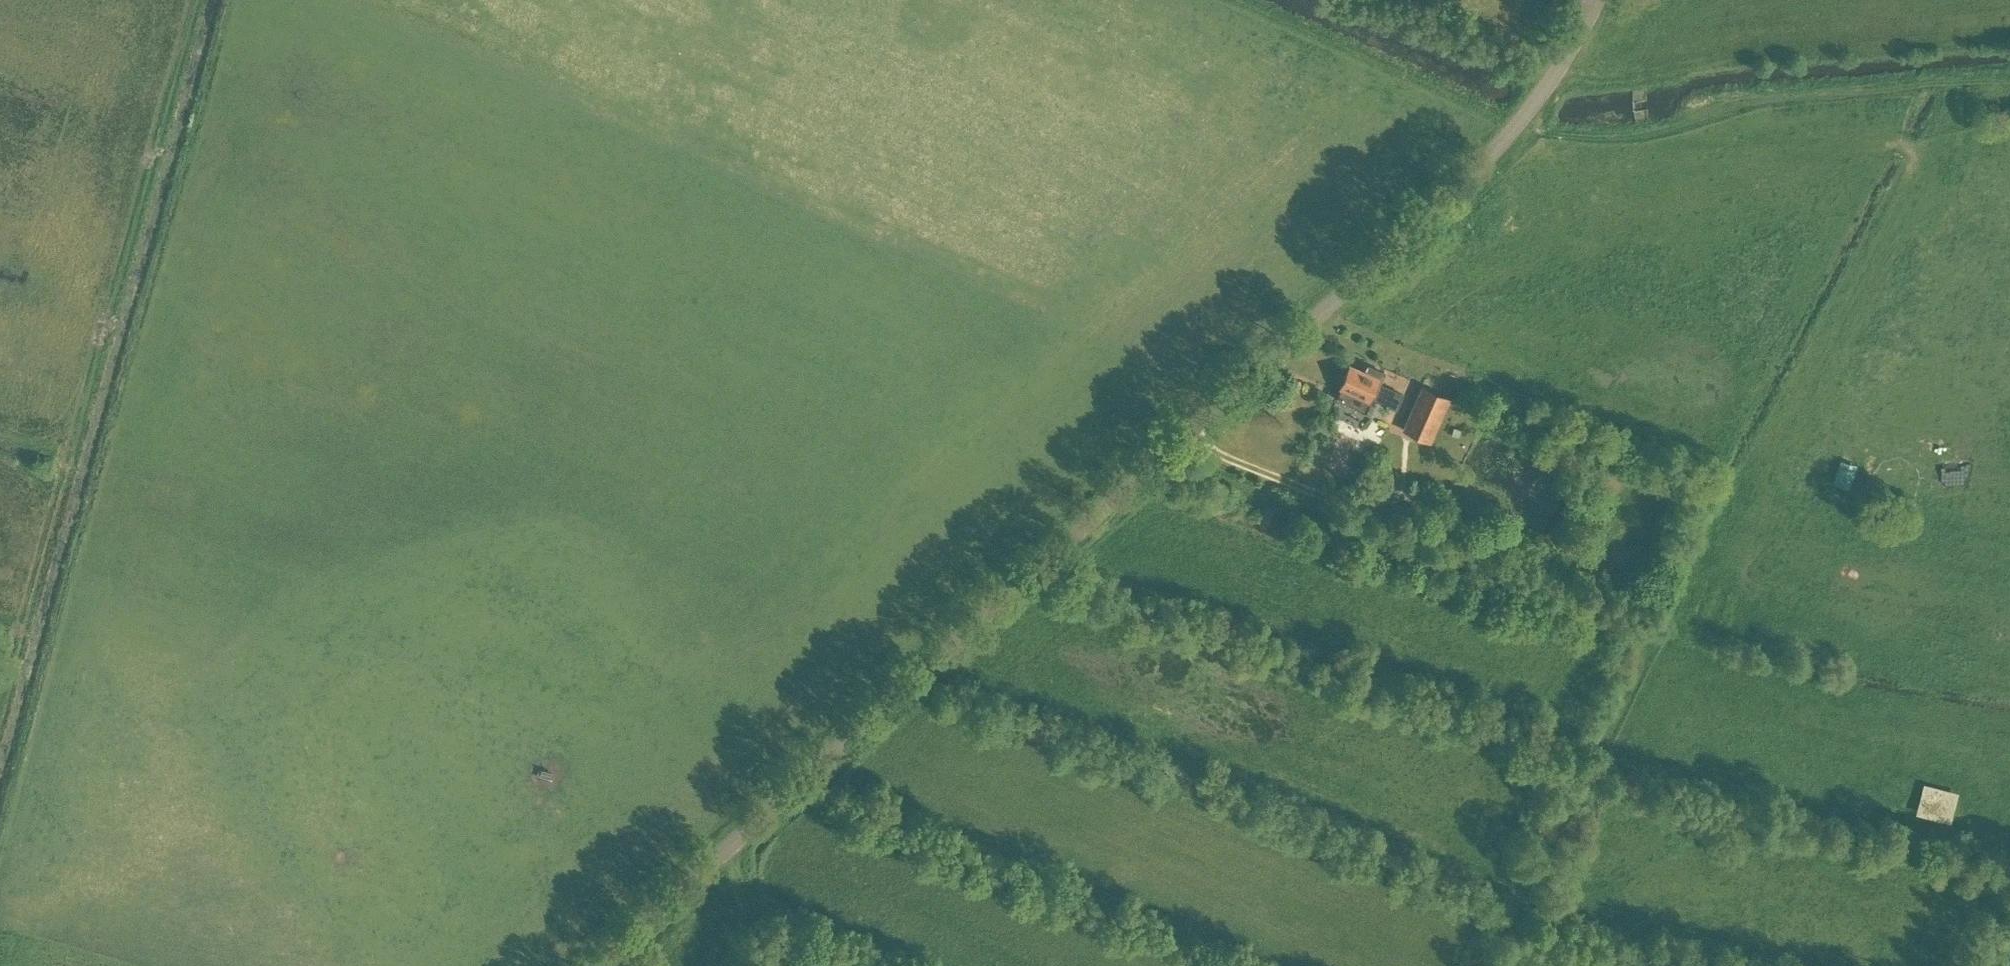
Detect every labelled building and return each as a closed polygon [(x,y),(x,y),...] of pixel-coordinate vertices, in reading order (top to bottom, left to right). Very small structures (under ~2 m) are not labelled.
[(1363,373),(1347,366),(1337,389),(1368,403),(1370,398),(1394,409),(1401,395),(1377,384),(1381,375),(1365,368),(1363,373)] [(1430,441),(1449,398),(1421,386),(1402,429),(1430,441)] [(1923,811),(1959,820),(1967,790),(1931,781),(1923,811)]
